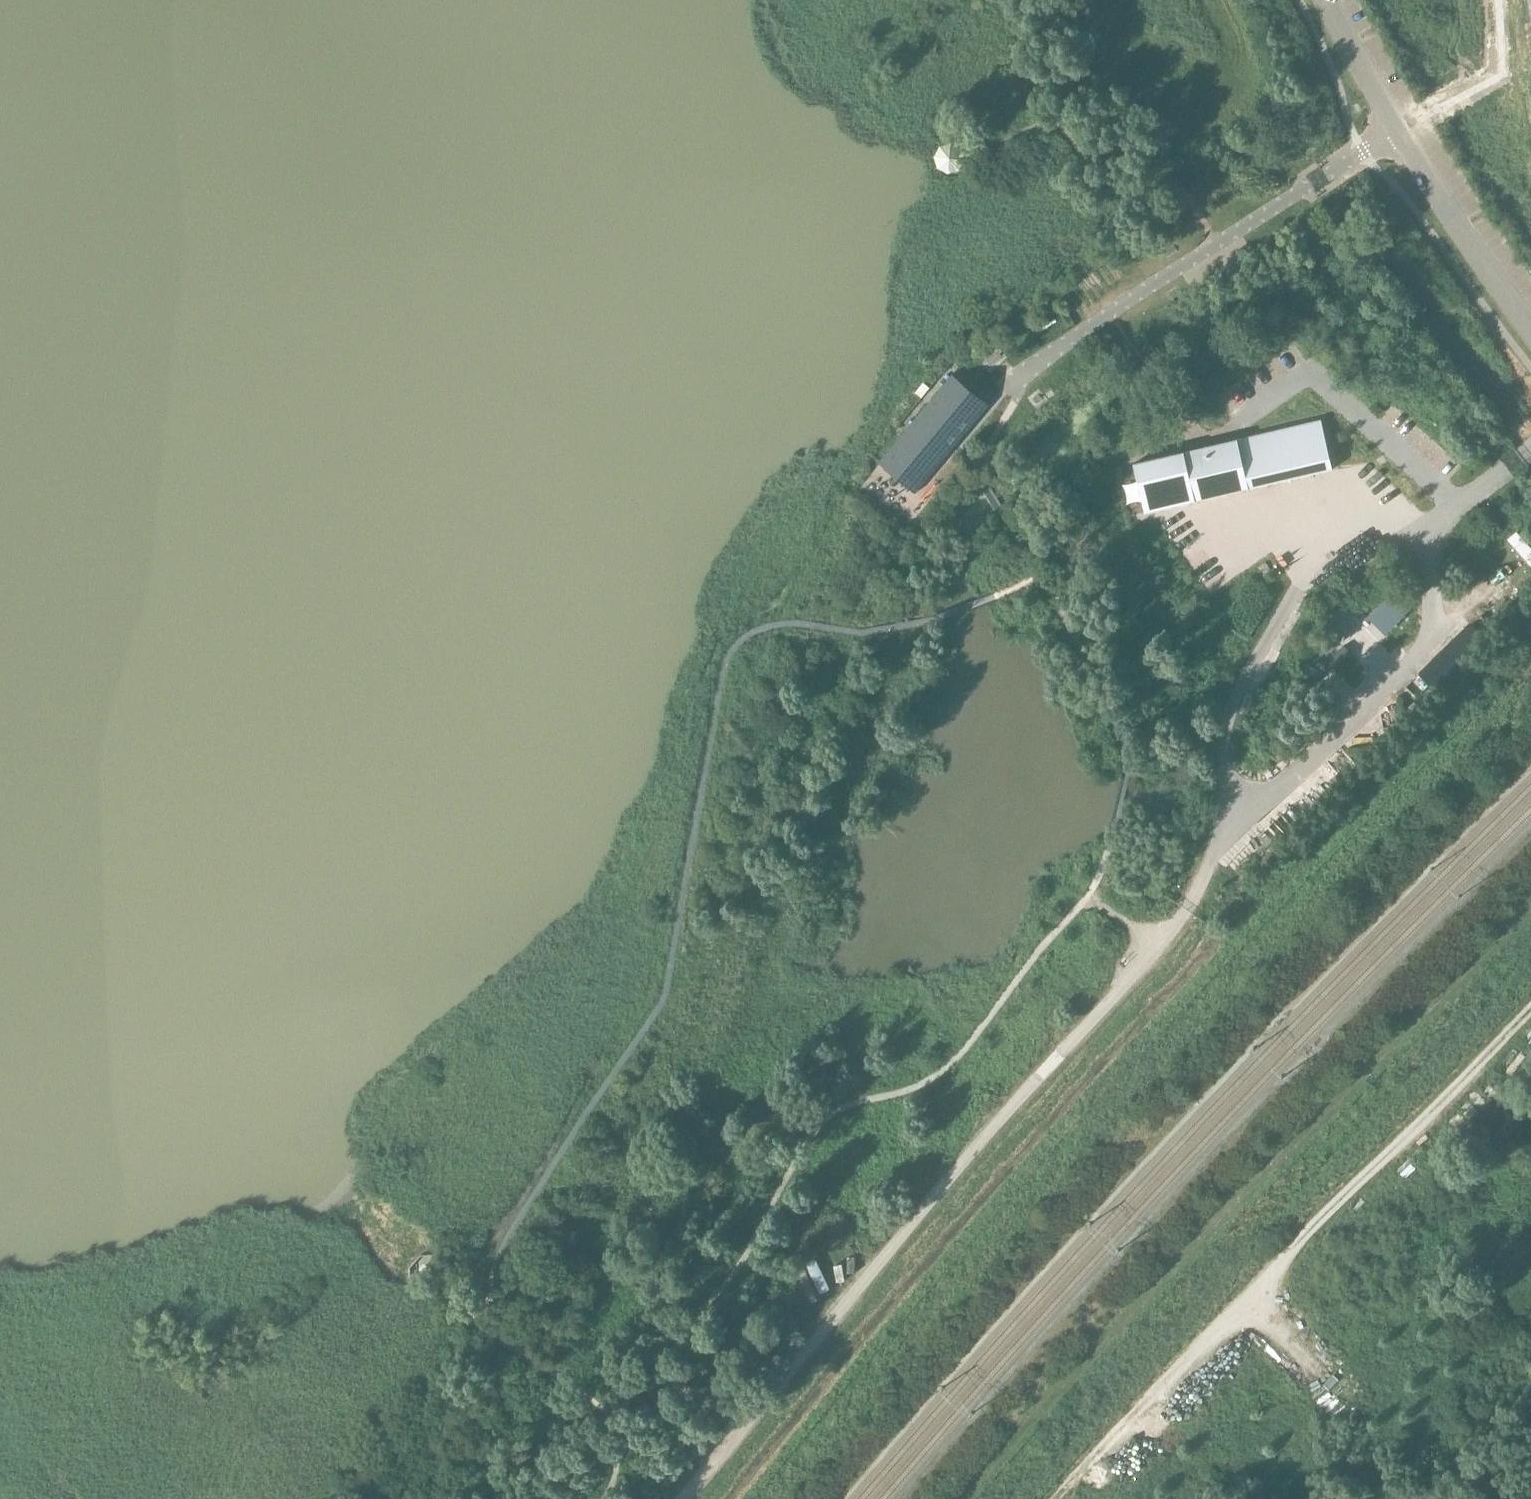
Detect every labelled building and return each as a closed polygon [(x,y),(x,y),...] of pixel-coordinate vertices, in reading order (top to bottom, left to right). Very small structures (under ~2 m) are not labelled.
[(940,147),(935,157),(939,168),(949,174),(959,171),(966,161),(966,159),(962,149),(951,144),(940,147)] [(1269,217),(1275,233),(1284,229),(1278,213),(1269,217)] [(953,375),(879,463),(916,494),(944,463),(990,406),(953,375)] [(1322,421),(1135,464),(1146,514),(1333,470),(1322,421)] [(1508,604),(1526,594),(1521,586),(1503,596),(1508,604)] [(1374,612),(1393,630),(1410,611),(1391,593),(1374,612)] [(1439,664),(1457,682),(1477,663),(1459,645),(1439,664)] [(420,1254),(409,1267),(412,1282),(436,1254),(420,1254)]
